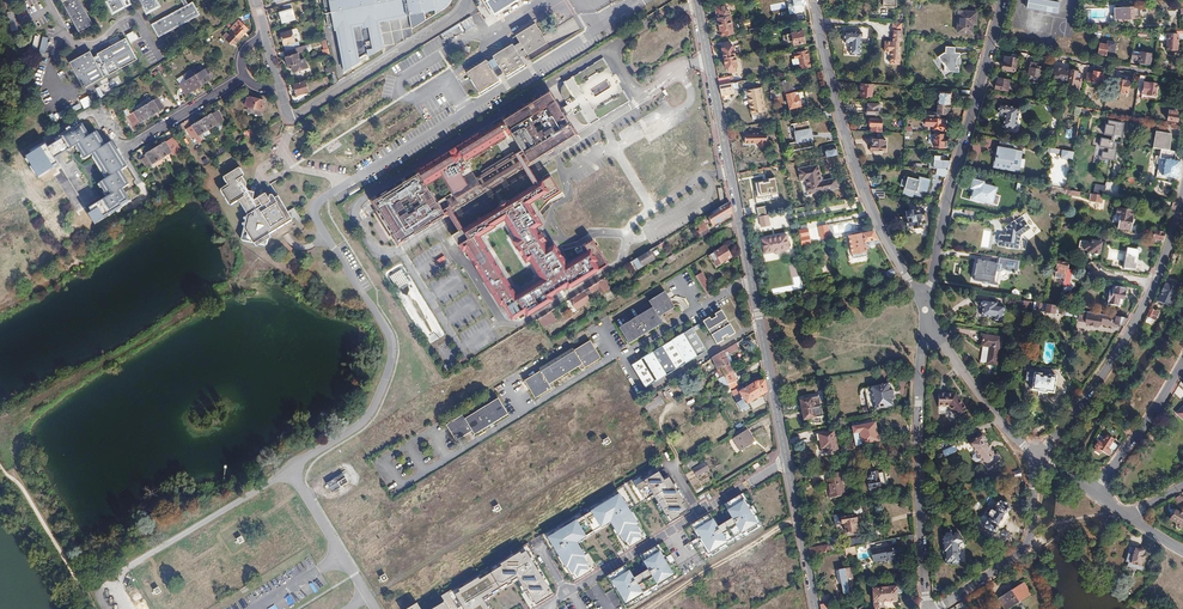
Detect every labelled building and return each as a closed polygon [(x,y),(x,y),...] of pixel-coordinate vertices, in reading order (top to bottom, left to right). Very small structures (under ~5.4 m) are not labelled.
[(80,31),(94,22),(81,0),(62,0),(80,31)] [(112,11),(130,0),(105,0),(112,11)] [(146,10),(160,1),(160,0),(140,0),(146,10)] [(152,19),(160,32),(200,7),(196,0),(183,0),(152,19)] [(328,25),(334,24),(344,71),(360,62),(359,57),(368,55),(369,57),(384,47),(378,21),(394,18),(409,15),(412,30),(426,21),(425,12),(436,9),(437,14),(441,12),(445,8),(448,5),(450,0),(322,0),(328,25)] [(485,0),(494,14),(516,0),(486,0),(485,0)] [(795,11),(802,10),(802,6),(807,5),(807,0),(793,0),(795,11)] [(1055,14),(1057,2),(1045,0),(1025,0),(1024,9),(1055,14)] [(290,2),(283,4),(285,10),(278,12),(282,23),(295,19),(290,2)] [(725,5),(715,7),(721,36),(733,33),(729,11),(726,12),(725,5)] [(1139,17),(1139,8),(1133,8),(1133,7),(1128,7),(1126,5),(1124,5),(1123,8),(1113,8),(1113,19),(1117,19),(1117,21),(1126,21),(1126,19),(1134,19),(1134,17),(1139,17)] [(14,10),(8,12),(13,31),(19,29),(14,10)] [(976,24),(976,12),(959,11),(958,17),(960,18),(959,32),(972,33),(973,24),(976,24)] [(472,17),(478,25),(484,21),(478,13),(472,17)] [(470,16),(460,22),(466,30),(475,25),(470,16)] [(236,22),(233,26),(236,29),(231,35),(227,32),(224,35),(232,44),(233,43),(235,44),(245,34),(243,32),(245,31),(236,22)] [(902,30),(902,22),(894,22),(894,30),(902,30)] [(521,46),(541,34),(541,33),(535,23),(511,38),(514,42),(509,46),(507,47),(509,49),(511,50),(515,50),(521,46)] [(280,33),(285,51),(299,46),(298,41),(295,41),(292,30),(280,33)] [(899,46),(899,41),(901,41),(902,30),(894,30),(893,41),(892,40),(889,40),(888,41),(887,41),(886,51),(888,51),(888,52),(888,53),(890,55),(891,55),(890,63),(900,63),(901,46),(899,46)] [(109,69),(110,71),(139,54),(127,34),(122,36),(119,31),(110,37),(113,42),(98,50),(99,52),(95,55),(91,48),(70,59),(85,85),(105,73),(105,72),(109,69)] [(805,43),(802,31),(791,33),(791,34),(786,35),(788,42),(793,41),(794,45),(805,43)] [(860,55),(862,33),(844,31),(844,42),(850,43),(850,55),(860,55)] [(1173,34),(1160,33),(1159,39),(1164,39),(1164,35),(1166,35),(1165,38),(1168,39),(1167,51),(1172,51),(1173,52),(1178,53),(1178,52),(1179,49),(1177,47),(1178,40),(1182,40),(1182,34),(1173,34)] [(507,47),(501,51),(507,60),(530,46),(544,37),(543,36),(541,34),(521,46),(515,50),(511,50),(509,49),(507,47)] [(40,52),(50,54),(53,37),(43,36),(40,52)] [(220,36),(217,39),(222,45),(225,43),(220,36)] [(507,60),(501,51),(498,52),(492,56),(494,58),(487,62),(486,60),(466,72),(479,92),(498,80),(497,77),(503,73),(505,76),(524,64),(519,55),(521,54),(523,56),(524,56),(525,55),(525,54),(525,53),(526,53),(527,54),(547,42),(544,37),(530,46),(507,60)] [(722,48),(726,68),(728,67),(729,72),(735,71),(734,66),(736,66),(733,46),(730,47),(729,42),(723,44),(724,48),(722,48)] [(1100,42),(1098,53),(1105,55),(1106,51),(1113,52),(1115,43),(1107,42),(1106,44),(1100,42)] [(284,52),(285,57),(298,53),(303,52),(302,49),(305,48),(305,45),(301,46),(301,48),(284,52)] [(958,66),(958,61),(957,61),(956,61),(957,60),(960,57),(960,54),(955,54),(955,49),(946,48),(946,53),(938,58),(945,67),(944,73),(957,74),(959,72),(959,70),(958,69),(957,68),(956,67),(956,66),(958,66)] [(1151,53),(1133,49),(1131,58),(1139,59),(1139,61),(1149,63),(1151,53)] [(810,68),(806,51),(794,53),(795,58),(792,59),(793,65),(800,63),(801,69),(806,68),(810,68)] [(298,53),(285,57),(288,66),(293,65),(293,67),(292,67),(293,72),(307,68),(304,59),(300,60),(298,53)] [(1015,70),(1017,55),(1012,54),(1012,57),(1005,56),(1003,68),(1015,70)] [(563,93),(568,102),(572,109),(579,119),(581,121),(584,122),(586,122),(588,122),(589,121),(591,123),(593,122),(592,121),(598,118),(598,119),(601,117),(600,116),(605,113),(606,114),(609,112),(608,111),(613,108),(614,109),(616,107),(621,103),(621,104),(630,98),(624,88),(623,88),(619,82),(620,81),(614,73),(610,67),(610,66),(604,55),(595,61),(595,62),(590,65),(590,64),(587,66),(588,67),(582,70),(582,69),(579,71),(580,72),(575,75),(574,74),(571,76),(572,76),(567,79),(567,78),(564,80),(566,84),(564,86),(563,88),(562,91),(563,93)] [(1040,76),(1042,63),(1031,61),(1029,74),(1030,74),(1031,76),(1032,77),(1032,78),(1033,77),(1035,75),(1040,76)] [(327,73),(334,71),(332,64),(325,66),(327,73)] [(1066,79),(1068,69),(1056,67),(1054,77),(1066,79)] [(186,80),(177,85),(183,95),(209,80),(204,70),(195,75),(191,70),(183,75),(186,80)] [(1080,80),(1081,73),(1077,72),(1077,71),(1071,70),(1069,83),(1071,83),(1070,88),(1071,88),(1073,90),(1076,90),(1077,89),(1079,90),(1079,86),(1081,87),(1082,80),(1080,80)] [(1098,83),(1100,72),(1093,71),(1093,73),(1087,72),(1086,80),(1086,81),(1098,83)] [(112,87),(122,82),(117,73),(95,82),(101,96),(114,91),(112,87)] [(1157,96),(1159,88),(1157,86),(1156,86),(1156,85),(1143,83),(1145,75),(1141,74),(1137,94),(1147,95),(1147,97),(1155,98),(1157,96)] [(734,83),(733,76),(718,79),(719,86),(732,83),(734,83)] [(1007,91),(1009,80),(999,78),(998,82),(996,82),(995,88),(1007,91)] [(1127,93),(1129,81),(1124,80),(1125,79),(1120,78),(1120,79),(1119,79),(1118,81),(1114,80),(1113,88),(1117,88),(1117,91),(1127,93)] [(304,81),(293,84),(297,95),(308,92),(304,81)] [(733,92),(732,83),(719,86),(721,95),(733,92)] [(873,92),(873,85),(862,84),(862,85),(860,85),(860,89),(861,89),(861,95),(871,96),(872,92),(873,92)] [(764,111),(760,88),(747,90),(750,104),(748,104),(750,114),(764,111)] [(386,191),(379,196),(373,199),(399,242),(405,239),(430,223),(434,221),(444,214),(447,212),(475,195),(492,184),(500,179),(507,175),(516,169),(532,159),(533,159),(539,155),(550,148),(564,140),(576,132),(565,114),(561,107),(550,89),(543,94),(542,93),(541,93),(541,95),(537,97),(524,105),(517,110),(516,109),(514,110),(514,112),(506,116),(487,128),(481,132),(481,131),(478,132),(479,133),(473,137),(465,142),(457,147),(459,149),(452,153),(451,151),(435,161),(428,165),(421,169),(417,172),(407,178),(403,180),(386,191)] [(790,108),(807,103),(803,89),(786,94),(790,108)] [(949,104),(950,93),(939,92),(938,103),(949,104)] [(85,108),(93,104),(89,95),(80,100),(85,108)] [(524,105),(537,97),(536,96),(524,104),(524,105)] [(262,100),(249,97),(249,99),(247,98),(243,112),(248,113),(249,109),(258,111),(257,115),(261,116),(264,103),(262,102),(262,100)] [(157,98),(128,115),(134,126),(163,108),(157,98)] [(561,107),(565,114),(572,109),(568,102),(561,107)] [(74,112),(83,107),(81,103),(72,107),(74,112)] [(879,109),(880,104),(867,103),(867,108),(866,108),(865,112),(867,113),(877,114),(877,109),(879,109)] [(947,114),(948,110),(949,110),(949,104),(938,103),(937,103),(936,112),(927,112),(927,118),(940,118),(940,113),(947,114)] [(1002,126),(1014,128),(1018,107),(998,104),(997,112),(1004,113),(1002,126)] [(223,121),(225,119),(219,109),(186,129),(192,138),(198,134),(199,135),(220,122),(223,127),(225,126),(223,121)] [(832,118),(830,110),(822,112),(822,117),(827,116),(828,118),(832,118)] [(1168,121),(1177,122),(1178,116),(1176,115),(1176,112),(1169,111),(1168,121)] [(487,128),(506,116),(506,115),(486,127),(487,128)] [(943,130),(944,119),(940,118),(927,118),(926,118),(926,125),(934,125),(934,129),(943,130)] [(881,132),(881,119),(870,119),(869,131),(879,132),(881,132)] [(813,147),(808,121),(791,124),(795,141),(793,142),(795,151),(813,147)] [(1120,145),(1123,124),(1106,121),(1105,126),(1103,125),(1101,136),(1110,138),(1109,141),(1100,139),(1098,148),(1107,150),(1107,153),(1102,153),(1101,160),(1114,162),(1117,144),(1120,145)] [(81,123),(59,138),(60,140),(48,148),(46,145),(27,157),(39,176),(58,164),(54,158),(66,150),(67,151),(74,147),(76,149),(83,160),(91,155),(96,164),(106,179),(98,184),(105,194),(107,197),(89,208),(99,223),(132,202),(124,191),(126,190),(132,186),(124,173),(130,168),(121,153),(112,139),(105,143),(97,131),(93,133),(89,135),(81,123)] [(251,128),(245,132),(248,137),(254,133),(251,128)] [(1170,151),(1173,135),(1148,131),(1145,147),(1159,149),(1156,163),(1158,164),(1156,177),(1171,180),(1171,177),(1178,179),(1178,176),(1180,162),(1175,161),(1176,152),(1170,151)] [(767,133),(745,133),(745,143),(759,143),(759,147),(766,147),(766,142),(767,142),(767,133)] [(942,146),(943,135),(935,134),(934,146),(942,146)] [(885,139),(872,138),(872,144),(871,144),(870,149),(885,150),(885,139)] [(1017,170),(1021,150),(1013,148),(1014,141),(1001,139),(999,146),(998,146),(994,166),(1017,170)] [(564,140),(550,148),(552,149),(565,141),(564,140)] [(142,159),(146,167),(174,151),(169,142),(167,144),(165,142),(145,154),(146,157),(142,159)] [(1021,156),(1022,150),(1021,150),(1017,170),(994,166),(998,146),(996,146),(993,167),(1019,172),(1019,168),(1021,156)] [(1072,159),(1073,151),(1053,148),(1047,147),(1047,150),(1050,151),(1049,152),(1061,154),(1060,157),(1072,159)] [(838,155),(836,148),(824,150),(825,157),(838,155)] [(948,167),(950,160),(939,159),(940,156),(934,155),(933,168),(947,169),(948,167)] [(808,193),(837,188),(835,178),(821,181),(818,164),(798,168),(800,180),(806,179),(808,193)] [(945,175),(947,169),(933,168),(932,168),(932,172),(937,172),(937,176),(945,176),(945,175)] [(252,192),(248,190),(246,190),(244,182),(237,170),(233,169),(222,176),(226,184),(225,185),(220,187),(220,190),(222,194),(226,194),(231,191),(235,198),(245,213),(241,226),(246,233),(251,241),(263,245),(280,235),(285,231),(294,226),(290,220),(289,217),(285,210),(300,201),(295,192),(287,179),(271,188),(268,190),(267,190),(252,199),(250,197),(252,192)] [(550,174),(453,234),(467,257),(470,255),(500,304),(502,303),(512,319),(518,316),(521,319),(528,315),(554,299),(569,289),(569,288),(608,263),(593,238),(585,243),(580,246),(584,252),(567,263),(554,242),(547,247),(543,241),(546,239),(541,232),(539,233),(535,227),(542,222),(530,202),(541,195),(544,200),(552,195),(557,192),(560,190),(550,174)] [(918,180),(907,177),(906,181),(902,180),(900,186),(905,187),(904,188),(902,195),(908,197),(914,198),(916,191),(917,188),(926,191),(929,180),(919,177),(918,180)] [(776,178),(754,182),(756,198),(770,196),(771,198),(779,197),(776,178)] [(991,203),(996,188),(982,183),(983,182),(973,179),(970,188),(974,189),(972,198),(991,203)] [(1117,193),(1117,183),(1106,183),(1106,193),(1117,193)] [(1103,195),(1105,186),(1094,184),(1092,192),(1103,195)] [(1066,192),(1066,189),(1052,187),(1051,193),(1065,196),(1066,192)] [(884,198),(884,191),(881,190),(871,189),(873,195),(874,197),(884,198)] [(1102,202),(1103,196),(1091,194),(1090,200),(1102,202)] [(373,199),(379,196),(378,195),(370,199),(377,210),(376,210),(391,235),(393,234),(399,245),(406,240),(405,239),(399,242),(373,199)] [(730,201),(713,212),(714,214),(709,218),(713,224),(732,213),(730,201)] [(755,208),(756,216),(766,214),(765,206),(755,208)] [(1131,230),(1132,224),(1133,223),(1133,220),(1133,218),(1131,218),(1132,210),(1118,208),(1116,215),(1114,215),(1112,222),(1118,223),(1117,228),(1131,230)] [(927,224),(925,211),(919,212),(919,209),(911,211),(911,210),(906,211),(907,219),(906,219),(907,225),(908,227),(914,226),(914,227),(920,226),(920,225),(927,224)] [(766,214),(759,216),(761,226),(770,224),(768,214),(766,214)] [(296,215),(292,217),(298,228),(302,226),(296,215)] [(1028,227),(1023,218),(1015,223),(1013,220),(1004,226),(1005,228),(1004,235),(998,234),(996,244),(1016,247),(1018,234),(1028,227)] [(698,233),(701,232),(708,228),(705,223),(698,227),(699,229),(697,231),(698,233)] [(447,236),(453,232),(448,224),(441,227),(447,236)] [(820,239),(829,238),(827,225),(818,226),(820,239)] [(807,229),(803,230),(803,232),(798,234),(800,245),(810,243),(807,229)] [(865,245),(868,245),(869,246),(874,245),(875,243),(877,243),(878,242),(873,232),(873,231),(869,232),(849,236),(849,237),(850,242),(848,242),(848,244),(850,244),(852,253),(853,253),(854,258),(867,256),(866,251),(865,245)] [(1162,240),(1164,234),(1155,231),(1153,239),(1162,241),(1162,240)] [(761,240),(764,254),(773,253),(776,255),(779,254),(781,251),(789,250),(786,235),(761,240)] [(587,242),(585,237),(574,243),(579,253),(582,252),(579,245),(587,242)] [(1100,247),(1101,242),(1100,242),(1091,241),(1090,244),(1080,243),(1079,251),(1087,252),(1087,253),(1088,253),(1089,254),(1093,254),(1093,253),(1096,254),(1098,255),(1098,254),(1099,254),(1099,253),(1100,247)] [(664,242),(658,246),(662,253),(668,250),(664,242)] [(433,253),(431,254),(433,258),(442,253),(438,245),(431,249),(433,253)] [(725,245),(709,255),(712,261),(715,266),(731,256),(725,245)] [(1127,248),(1123,269),(1130,270),(1131,269),(1135,270),(1136,264),(1134,263),(1135,257),(1137,258),(1138,250),(1127,248)] [(640,256),(639,257),(644,266),(655,259),(649,251),(640,256)] [(996,283),(998,267),(1002,267),(1002,268),(1004,269),(1006,269),(1009,269),(1010,269),(1015,270),(1016,260),(998,257),(997,263),(976,259),(976,264),(974,264),(972,274),(974,275),(973,279),(982,281),(982,280),(989,281),(988,282),(996,283)] [(1067,264),(1058,262),(1056,273),(1062,274),(1060,283),(1069,285),(1072,269),(1066,268),(1067,264)] [(400,263),(385,272),(416,321),(431,311),(400,263)] [(887,277),(895,273),(893,269),(884,273),(887,277)] [(570,299),(570,300),(573,304),(576,309),(590,301),(587,296),(599,288),(602,293),(612,287),(606,277),(581,293),(570,299)] [(1158,300),(1169,306),(1173,297),(1172,297),(1173,295),(1174,295),(1177,289),(1165,284),(1158,300)] [(1124,300),(1125,288),(1113,286),(1112,291),(1104,290),(1102,299),(1108,300),(1107,304),(1119,306),(1121,299),(1124,300)] [(675,307),(670,299),(665,291),(649,300),(653,306),(619,327),(628,343),(662,322),(659,317),(675,307)] [(996,302),(981,300),(980,305),(983,306),(981,316),(994,318),(993,322),(1001,323),(1003,307),(996,305),(996,302)] [(1026,313),(1028,302),(1018,300),(1016,311),(1026,313)] [(1063,314),(1064,308),(1040,304),(1037,303),(1036,310),(1038,310),(1038,311),(1045,312),(1044,313),(1054,315),(1054,314),(1060,315),(1060,314),(1063,314)] [(1156,320),(1159,313),(1159,310),(1157,309),(1155,310),(1150,308),(1146,315),(1147,316),(1153,319),(1156,320)] [(710,317),(704,321),(717,344),(724,340),(722,338),(728,334),(729,337),(736,333),(731,324),(729,325),(726,320),(727,319),(722,309),(715,314),(717,316),(712,319),(710,317)] [(1124,325),(1128,318),(1105,315),(1081,311),(1080,320),(1084,321),(1086,324),(1097,326),(1100,323),(1115,326),(1116,324),(1124,326),(1124,325)] [(551,312),(547,314),(552,321),(555,319),(551,312)] [(547,314),(538,319),(543,327),(552,321),(547,314)] [(644,361),(642,359),(632,365),(646,388),(656,382),(655,379),(665,373),(667,375),(687,363),(685,360),(696,354),(697,356),(707,350),(693,327),(683,333),(685,336),(675,342),(673,339),(652,352),(654,355),(644,361)] [(685,336),(683,333),(673,339),(675,342),(685,336)] [(996,365),(1000,338),(983,335),(981,346),(982,346),(989,347),(986,363),(996,365)] [(441,336),(431,343),(435,349),(445,341),(441,336)] [(535,399),(551,389),(548,385),(552,383),(579,366),(582,364),(585,368),(601,358),(591,340),(574,350),(573,348),(539,369),(540,371),(524,381),(535,399)] [(729,347),(726,349),(730,354),(740,348),(737,342),(729,347)] [(986,363),(989,347),(982,346),(980,362),(986,363)] [(724,350),(712,357),(721,377),(725,374),(731,372),(733,371),(724,350)] [(652,352),(642,359),(644,361),(654,355),(652,352)] [(685,360),(687,363),(697,356),(696,354),(685,360)] [(731,372),(725,374),(729,384),(736,382),(737,381),(733,371),(731,372)] [(1041,374),(1026,372),(1025,381),(1032,382),(1031,390),(1037,391),(1037,393),(1046,394),(1046,392),(1053,393),(1055,376),(1048,375),(1048,377),(1041,376),(1041,374)] [(655,379),(656,382),(667,375),(665,373),(655,379)] [(719,378),(721,382),(724,390),(725,391),(731,388),(729,384),(725,374),(721,377),(719,378)] [(710,384),(712,387),(713,387),(721,382),(719,378),(710,384)] [(750,386),(756,397),(766,391),(764,380),(758,381),(750,386)] [(870,410),(897,405),(895,398),(896,397),(894,389),(893,389),(892,382),(866,387),(870,410)] [(740,391),(740,392),(743,397),(741,398),(745,404),(756,397),(750,386),(740,391)] [(711,390),(703,395),(707,400),(714,396),(711,390)] [(955,393),(939,392),(938,406),(948,406),(956,417),(966,409),(955,393)] [(642,405),(647,413),(662,403),(658,396),(642,405)] [(819,396),(800,400),(804,419),(822,415),(819,396)] [(463,415),(446,425),(449,429),(456,441),(464,436),(472,431),(474,434),(483,429),(507,414),(498,398),(490,403),(465,418),(463,415)] [(738,429),(743,425),(738,420),(734,424),(738,429)] [(873,436),(878,436),(875,422),(859,426),(863,443),(874,441),(873,436)] [(733,439),(736,444),(738,443),(743,450),(755,443),(748,430),(733,439)] [(833,431),(816,435),(817,440),(819,440),(821,449),(822,448),(823,452),(837,450),(833,431)] [(969,442),(988,467),(1000,458),(996,452),(994,453),(985,441),(987,439),(982,433),(969,442)] [(1111,451),(1107,448),(1113,439),(1105,434),(1100,442),(1097,440),(1094,446),(1096,447),(1095,449),(1095,450),(1099,453),(1101,453),(1102,451),(1109,455),(1111,451)] [(706,462),(694,469),(698,476),(710,469),(706,462)] [(662,480),(657,471),(643,479),(664,516),(666,515),(671,522),(679,517),(678,516),(685,512),(679,502),(682,501),(668,476),(662,480)] [(886,484),(883,471),(877,472),(877,471),(871,472),(871,473),(866,474),(869,489),(880,486),(880,485),(886,484)] [(805,483),(803,472),(795,474),(797,485),(805,483)] [(844,495),(841,478),(843,478),(842,472),(830,474),(831,478),(826,479),(829,498),(844,495)] [(334,479),(327,483),(333,492),(348,482),(343,474),(334,479)] [(639,523),(619,490),(543,537),(562,567),(563,566),(569,575),(570,574),(575,582),(591,572),(588,567),(589,566),(583,555),(584,554),(576,542),(607,523),(615,536),(616,536),(621,544),(623,543),(627,550),(645,538),(641,532),(643,532),(638,524),(639,523)] [(706,554),(757,523),(740,495),(722,506),(729,517),(714,526),(707,515),(689,526),(706,554)] [(1182,503),(1182,500),(1180,495),(1175,499),(1179,505),(1182,503)] [(1007,513),(1010,509),(1008,505),(1000,500),(993,511),(992,510),(990,510),(988,513),(989,515),(990,516),(989,518),(982,514),(978,521),(984,525),(984,527),(992,532),(996,531),(998,527),(997,524),(1004,514),(1007,513)] [(1182,523),(1182,516),(1182,515),(1182,514),(1178,511),(1178,512),(1175,511),(1170,519),(1176,523),(1175,524),(1176,525),(1175,527),(1178,529),(1180,526),(1181,527),(1182,523)] [(1002,527),(1009,517),(1007,513),(1004,514),(997,524),(998,527),(1002,527)] [(857,521),(855,514),(841,517),(842,524),(844,523),(846,532),(857,530),(855,521),(857,521)] [(960,544),(964,541),(963,540),(958,532),(955,533),(953,535),(950,531),(942,536),(944,552),(945,552),(946,563),(951,563),(951,565),(960,564),(959,545),(960,544)] [(906,556),(904,547),(897,548),(896,544),(889,545),(888,540),(875,542),(876,546),(881,546),(881,547),(870,549),(873,561),(874,561),(878,561),(879,560),(888,558),(889,560),(906,556)] [(829,551),(828,544),(809,548),(810,555),(829,551)] [(622,604),(672,573),(655,545),(637,556),(644,567),(629,577),(622,565),(604,576),(622,604)] [(1142,556),(1144,551),(1135,548),(1135,549),(1130,548),(1126,561),(1140,566),(1142,563),(1143,561),(1144,557),(1143,556),(1142,556)] [(464,608),(493,608),(489,601),(521,581),(535,605),(553,595),(550,590),(552,589),(529,551),(526,553),(525,551),(505,563),(506,564),(483,578),(482,577),(462,589),(463,590),(455,595),(464,608)] [(842,593),(854,591),(852,578),(851,578),(849,567),(835,569),(836,579),(840,578),(842,593)] [(1026,597),(1026,596),(1030,593),(1024,583),(1019,586),(1019,585),(999,598),(1006,608),(1008,608),(1026,597)] [(902,593),(901,586),(873,589),(875,608),(883,608),(883,601),(897,600),(896,593),(902,593)]
